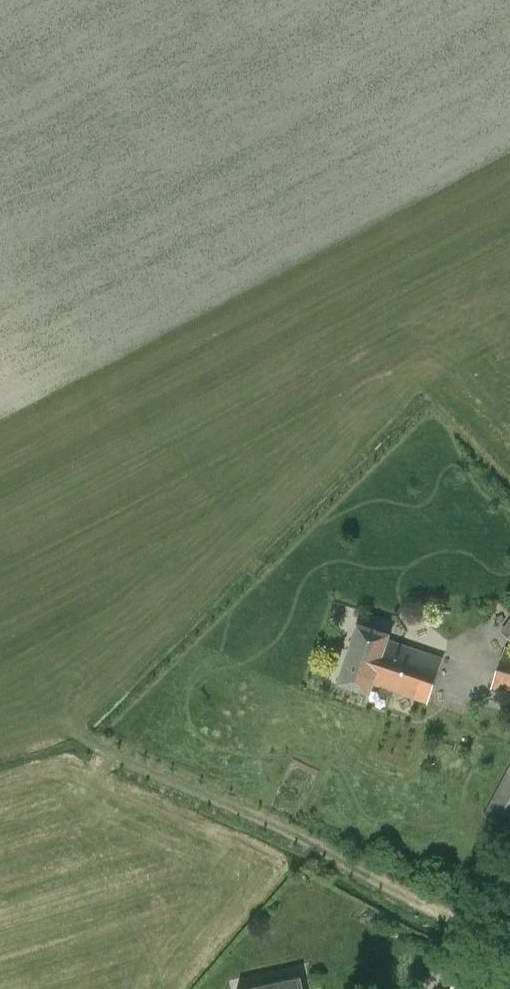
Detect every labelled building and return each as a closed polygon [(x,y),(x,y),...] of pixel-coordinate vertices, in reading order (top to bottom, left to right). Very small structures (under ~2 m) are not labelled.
[(500,600),(487,619),(509,637),(509,608),(500,600)] [(371,693),(375,684),(428,703),(444,660),(390,641),(392,634),(361,623),(340,682),(371,693)] [(509,692),(509,648),(506,647),(493,687),(509,692)] [(509,827),(509,770),(486,814),(509,827)] [(299,974),(236,988),(237,988),(302,988),(299,974)]
